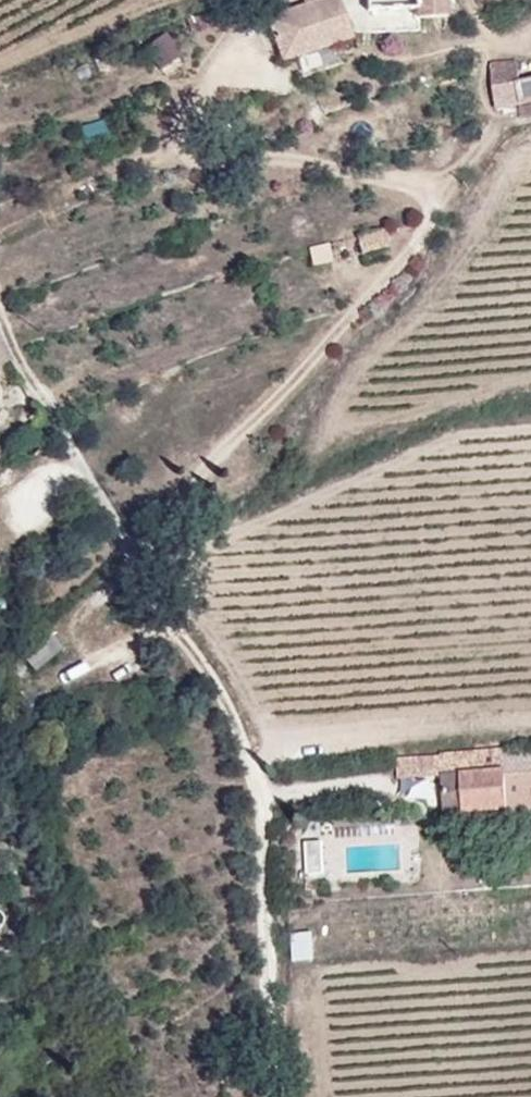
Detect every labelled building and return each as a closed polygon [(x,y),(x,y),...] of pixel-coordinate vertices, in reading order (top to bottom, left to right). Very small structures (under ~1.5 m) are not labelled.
[(267,18),(282,61),(351,37),(338,0),(318,0),(267,18)] [(518,63),(493,65),(500,85),(501,100),(511,98),(508,84),(516,83),(520,82),(518,63)] [(500,85),(493,65),(492,65),(496,101),(501,100),(500,85)] [(520,82),(516,83),(521,104),(530,102),(530,80),(520,82)] [(504,117),(505,121),(530,115),(530,102),(521,104),(516,83),(508,84),(511,98),(501,100),(504,117)] [(13,357),(0,338),(0,368),(13,357)] [(64,648),(50,634),(21,657),(35,673),(64,648)] [(442,765),(503,759),(502,750),(441,754),(441,756),(442,765)] [(396,760),(396,769),(442,765),(441,756),(396,760)] [(504,769),(503,759),(442,765),(442,774),(504,769)] [(442,765),(396,769),(396,779),(442,776),(442,774),(442,765)] [(442,776),(444,812),(530,805),(530,773),(505,775),(504,769),(442,774),(442,776)] [(316,890),(317,880),(306,879),(305,889),(316,890)]
